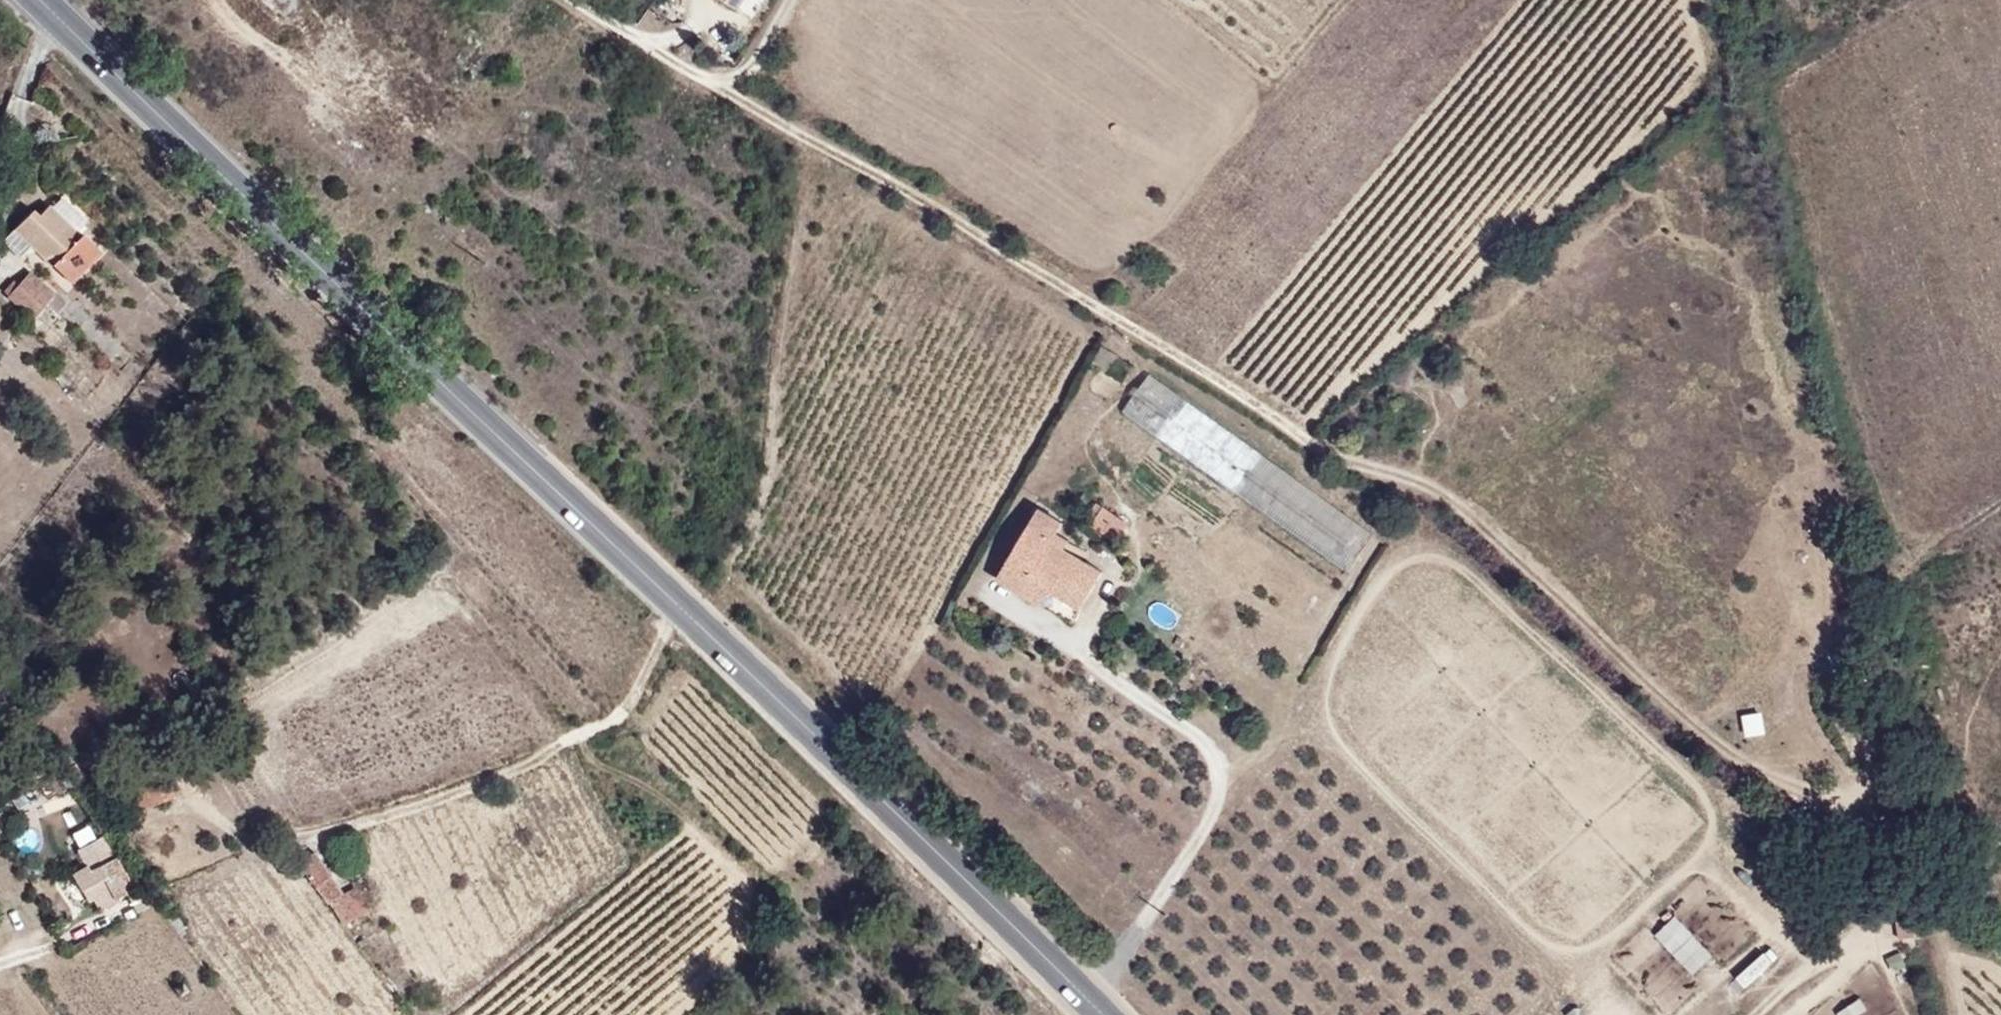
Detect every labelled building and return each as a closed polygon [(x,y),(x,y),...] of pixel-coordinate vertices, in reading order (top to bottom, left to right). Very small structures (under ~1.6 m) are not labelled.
[(84,223),(59,201),(51,210),(75,232),(78,229),(84,223)] [(101,250),(78,229),(75,232),(51,210),(47,206),(37,215),(29,210),(2,241),(25,260),(32,253),(71,284),(101,250)] [(39,320),(61,292),(31,267),(7,294),(39,320)] [(1333,577),(1359,542),(1139,384),(1113,420),(1333,577)] [(1052,556),(1038,547),(1049,529),(1027,516),(992,572),(1053,608),(1063,592),(1078,601),(1091,580),(1052,556)] [(1052,556),(1063,537),(1049,529),(1038,547),(1052,556)] [(1053,608),(992,572),(983,587),(1060,633),(1078,601),(1063,592),(1053,608)] [(1754,721),(1735,736),(1749,753),(1768,739),(1754,721)] [(100,833),(73,845),(81,863),(108,851),(100,833)] [(268,870),(283,859),(280,855),(277,857),(273,852),(261,860),(268,870)] [(313,900),(283,859),(268,870),(298,911),(303,908),(318,928),(338,917),(325,894),(313,900)] [(122,894),(106,867),(74,885),(78,891),(90,910),(122,894)] [(65,897),(76,921),(91,914),(90,910),(78,891),(65,897)]
